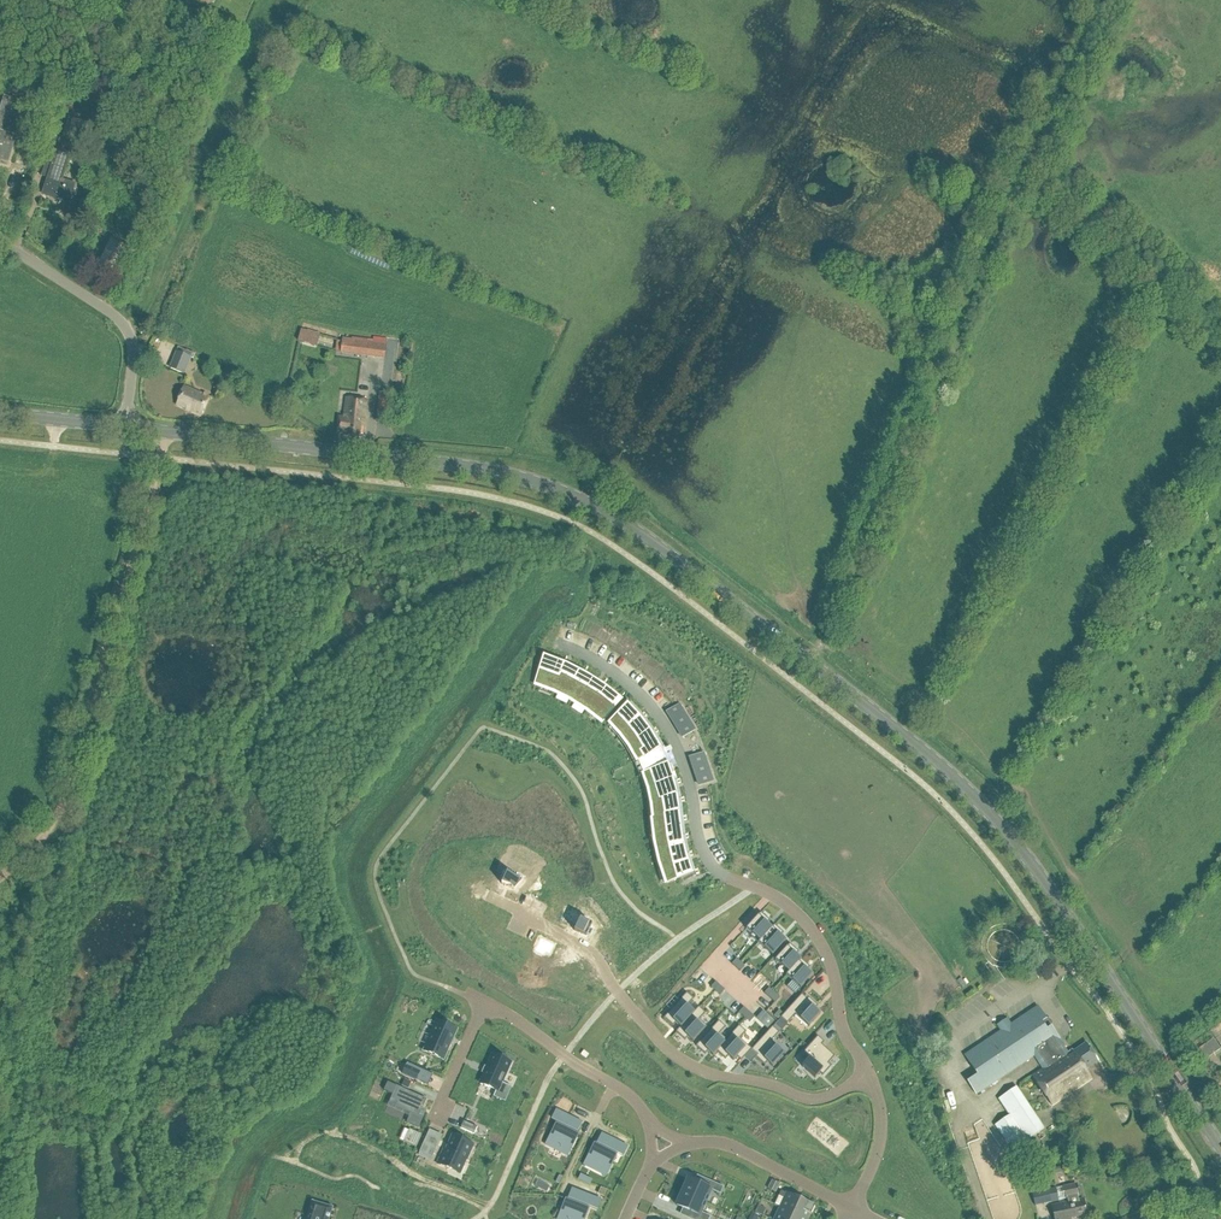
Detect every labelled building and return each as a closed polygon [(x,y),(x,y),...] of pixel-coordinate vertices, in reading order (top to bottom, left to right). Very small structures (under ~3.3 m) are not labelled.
[(14,126),(20,108),(22,102),(4,96),(2,101),(0,108),(0,160),(8,163),(17,136),(16,136),(19,128),(14,126)] [(41,176),(48,179),(43,195),(69,204),(75,186),(61,182),(73,144),(54,137),(41,176)] [(168,157),(174,144),(167,142),(162,154),(168,157)] [(117,274),(129,250),(112,241),(99,266),(117,274)] [(301,329),(298,342),(307,344),(310,332),(301,329)] [(344,340),(342,354),(384,359),(386,346),(386,344),(386,342),(352,338),(351,340),(344,339),(344,340)] [(169,368),(170,369),(183,374),(184,375),(191,359),(193,360),(194,356),(195,355),(188,352),(177,347),(175,352),(176,352),(169,368)] [(356,399),(362,377),(336,371),(331,392),(356,399)] [(201,415),(209,397),(183,386),(175,404),(201,415)] [(380,393),(376,421),(383,422),(387,394),(380,393)] [(362,435),(367,400),(347,397),(344,419),(338,418),(336,432),(347,434),(346,436),(360,438),(360,435),(362,435)] [(544,657),(534,687),(553,694),(570,703),(586,713),(600,724),(602,723),(621,699),(605,687),(587,675),(566,665),(544,657)] [(627,701),(607,723),(618,735),(627,747),(636,762),(638,761),(643,772),(641,773),(646,789),(650,804),(651,818),(650,818),(653,841),(657,863),(665,885),(693,874),(686,854),(682,835),(678,799),(674,781),(668,762),(666,762),(663,755),(660,748),(661,748),(651,731),(640,716),(627,701)] [(680,705),(665,715),(680,740),(695,731),(680,705)] [(704,754),(688,759),(698,788),(714,783),(704,754)] [(507,873),(501,885),(508,886),(514,890),(522,880),(507,873)] [(524,893),(536,899),(540,890),(528,885),(524,893)] [(470,892),(465,900),(467,907),(474,911),(481,897),(470,892)] [(558,920),(565,923),(571,909),(558,903),(553,912),(560,915),(558,920)] [(762,911),(747,928),(762,940),(774,927),(768,921),(770,918),(762,911)] [(492,915),(487,912),(482,922),(495,928),(501,916),(493,913),(492,915)] [(580,919),(575,931),(586,937),(592,925),(580,919)] [(762,940),(759,943),(773,956),(785,942),(779,937),(782,934),(774,927),(762,940)] [(511,943),(523,949),(527,940),(515,934),(511,943)] [(541,939),(535,952),(544,956),(545,952),(550,955),(554,946),(541,939)] [(790,944),(775,960),(789,974),(801,960),(795,954),(797,951),(790,944)] [(736,968),(741,963),(736,959),(732,964),(736,968)] [(801,960),(786,977),(792,981),(786,987),(795,995),(800,989),(801,989),(813,975),(807,970),(809,967),(801,960)] [(741,963),(736,968),(740,971),(744,966),(741,963)] [(714,991),(719,985),(715,982),(711,988),(714,991)] [(719,985),(714,991),(720,995),(724,990),(719,985)] [(768,997),(772,991),(769,988),(764,993),(768,997)] [(772,991),(768,997),(775,1003),(780,998),(772,991)] [(687,992),(663,1019),(669,1025),(672,1022),(680,1028),(683,1030),(698,1014),(695,1012),(689,1006),(695,999),(687,992)] [(802,995),(780,1018),(781,1019),(787,1024),(795,1016),(808,1027),(820,1014),(815,1009),(818,1006),(809,998),(807,1000),(802,995)] [(680,1028),(676,1034),(683,1041),(687,1038),(693,1042),(705,1029),(704,1028),(705,1027),(699,1021),(705,1013),(699,1007),(695,1012),(698,1014),(683,1030),(680,1028)] [(746,1019),(751,1014),(743,1007),(739,1013),(746,1019)] [(964,1056),(977,1075),(967,1082),(976,1095),(991,1085),(992,1087),(998,1083),(996,1082),(1034,1056),(1043,1069),(1032,1077),(1051,1106),(1091,1079),(1085,1070),(1098,1061),(1086,1044),(1073,1052),(1072,1050),(1068,1053),(1051,1027),(1047,1029),(1042,1022),(1046,1019),(1037,1007),(1010,1025),(1008,1022),(998,1028),(1001,1031),(964,1056)] [(774,1016),(778,1019),(783,1014),(779,1011),(774,1016)] [(751,1014),(746,1019),(750,1022),(754,1017),(751,1014)] [(781,1019),(775,1025),(782,1031),(787,1024),(781,1019)] [(437,1020),(422,1052),(444,1061),(458,1030),(437,1020)] [(718,1020),(694,1046),(705,1055),(707,1052),(712,1056),(716,1053),(727,1041),(720,1036),(727,1028),(718,1020)] [(727,1041),(716,1053),(724,1061),(728,1057),(732,1061),(735,1058),(738,1061),(750,1047),(741,1039),(747,1033),(739,1026),(727,1041)] [(772,1027),(749,1053),(761,1063),(763,1060),(772,1068),(785,1054),(772,1043),(780,1034),(772,1027)] [(809,1058),(801,1067),(815,1079),(820,1073),(822,1075),(831,1065),(829,1063),(835,1056),(822,1044),(824,1042),(818,1036),(803,1053),(809,1058)] [(491,1054),(477,1087),(495,1095),(493,1100),(504,1105),(510,1090),(502,1086),(512,1063),(491,1054)] [(1117,1074),(1121,1066),(1113,1062),(1109,1070),(1117,1074)] [(402,1074),(416,1081),(420,1072),(406,1066),(402,1074)] [(404,1080),(402,1086),(408,1089),(411,1083),(404,1080)] [(392,1095),(396,1087),(387,1082),(384,1091),(392,1095)] [(396,1087),(391,1098),(399,1101),(396,1107),(411,1114),(407,1123),(418,1128),(425,1113),(421,1111),(426,1100),(396,1087)] [(1017,1160),(1032,1150),(1027,1141),(1029,1139),(1042,1131),(1027,1108),(1029,1107),(1016,1087),(998,1099),(1009,1116),(994,1125),(1017,1160)] [(557,1121),(547,1142),(569,1153),(579,1132),(577,1131),(581,1123),(556,1111),(552,1119),(557,1121)] [(477,1127),(464,1121),(461,1128),(474,1134),(477,1127)] [(422,1135),(409,1130),(404,1142),(416,1147),(422,1135)] [(443,1149),(436,1164),(461,1175),(474,1145),(451,1135),(445,1149),(443,1149)] [(596,1141),(585,1162),(607,1173),(618,1153),(623,1155),(627,1148),(602,1135),(598,1142),(596,1141)] [(423,1143),(419,1153),(432,1159),(437,1149),(423,1143)] [(1038,1186),(1033,1164),(1025,1165),(1030,1187),(1038,1186)] [(685,1183),(681,1191),(683,1191),(682,1192),(705,1203),(709,1193),(720,1198),(725,1187),(710,1181),(707,1188),(688,1180),(686,1183),(685,1183)] [(775,1193),(780,1184),(772,1180),(768,1189),(775,1193)] [(546,1192),(549,1187),(538,1181),(536,1187),(546,1192)] [(1087,1216),(1083,1199),(1079,1200),(1078,1196),(1079,1196),(1077,1184),(1032,1194),(1035,1206),(1067,1199),(1068,1202),(1051,1206),(1054,1218),(1071,1218),(1076,1218),(1087,1216)] [(559,1218),(560,1218),(587,1218),(591,1210),(596,1212),(601,1201),(572,1190),(568,1201),(566,1200),(559,1218)] [(780,1208),(805,1218),(808,1218),(810,1215),(811,1215),(815,1206),(806,1202),(806,1203),(781,1191),(779,1196),(784,1199),(780,1208)] [(677,1201),(679,1202),(677,1205),(696,1214),(693,1218),(710,1218),(711,1217),(701,1213),(705,1203),(682,1192),(682,1194),(680,1193),(677,1201)] [(307,1218),(330,1218),(333,1208),(312,1201),(307,1218)] [(763,1216),(766,1209),(759,1206),(756,1213),(763,1216)] [(775,1218),(805,1218),(780,1208),(775,1218)]
